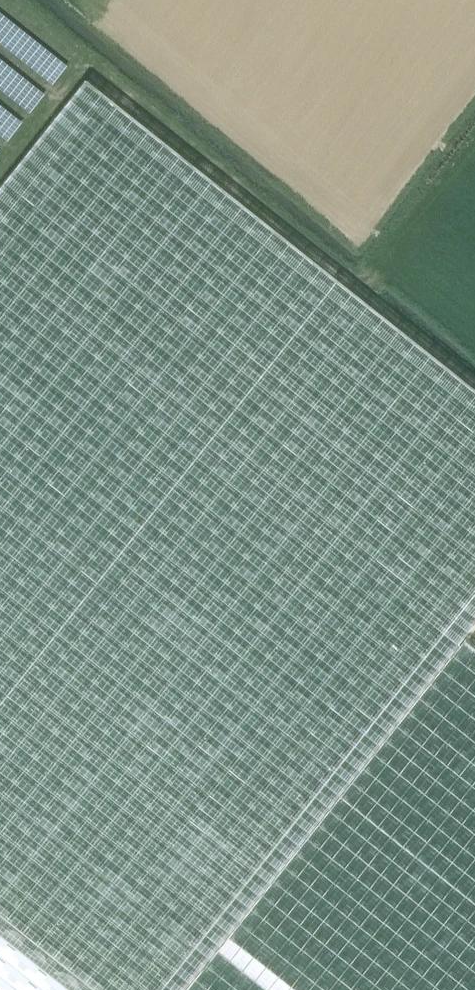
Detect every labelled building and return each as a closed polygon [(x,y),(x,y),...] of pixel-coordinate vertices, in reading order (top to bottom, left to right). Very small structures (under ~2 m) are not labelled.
[(465,642),(463,640),(474,625),(474,392),(126,114),(86,82),(82,87),(0,190),(0,989),(474,989),(474,650),(465,642)]
